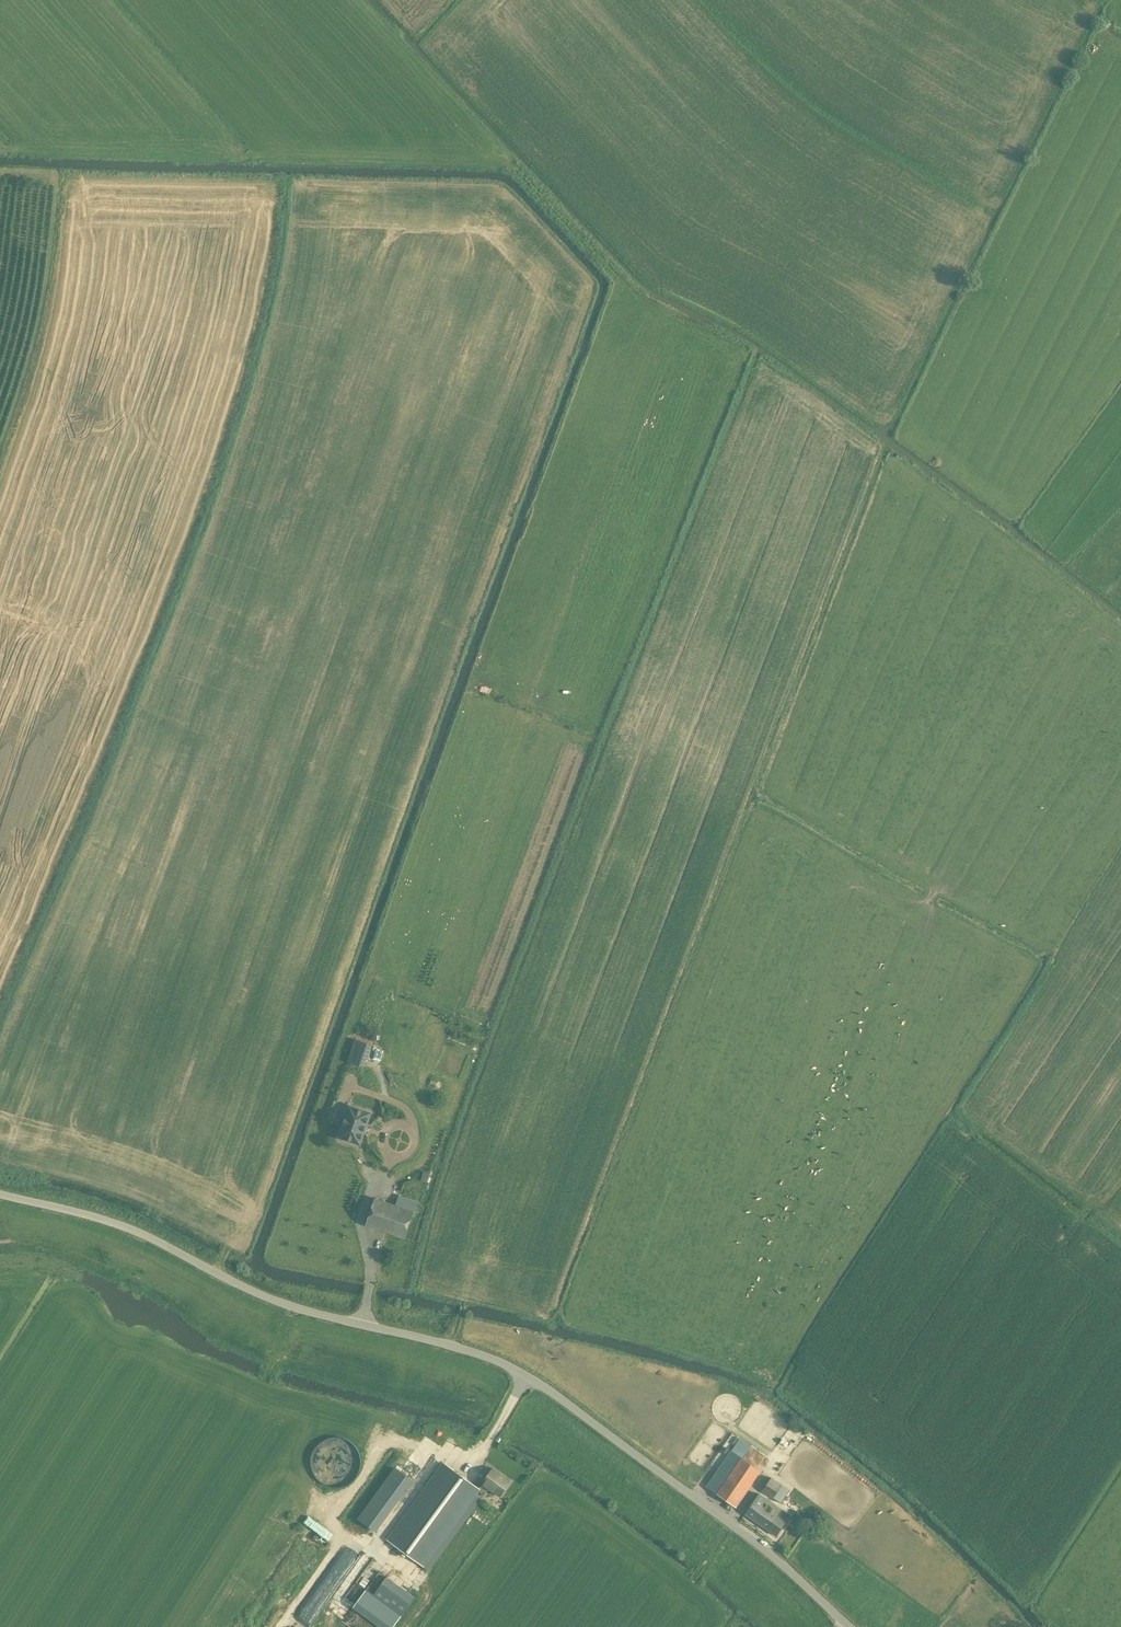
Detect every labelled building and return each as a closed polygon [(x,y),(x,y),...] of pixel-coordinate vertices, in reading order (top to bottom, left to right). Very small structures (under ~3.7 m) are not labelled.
[(347,1061),(360,1066),(369,1043),(356,1038),(347,1061)] [(344,1101),(340,1112),(344,1114),(341,1124),(362,1131),(365,1121),(369,1122),(373,1111),(369,1109),(372,1100),(351,1092),(348,1102),(344,1101)] [(375,1199),(366,1225),(405,1238),(413,1212),(375,1199)] [(354,1479),(359,1441),(326,1437),(321,1475),(354,1479)] [(736,1508),(761,1471),(759,1470),(767,1457),(740,1438),(732,1451),(731,1450),(706,1486),(736,1508)] [(502,1495),(512,1479),(492,1465),(480,1486),(443,1461),(386,1539),(433,1572),(482,1498),(476,1495),(477,1493),(483,1497),(489,1487),(502,1495)] [(357,1518),(375,1532),(412,1481),(394,1468),(357,1518)] [(786,1495),(785,1495),(789,1489),(782,1485),(771,1478),(762,1491),(773,1498),(781,1504),(786,1495)] [(787,1521),(791,1515),(781,1509),(760,1494),(745,1514),(776,1536),(787,1521)] [(354,1607),(381,1626),(394,1626),(416,1597),(387,1576),(374,1594),(367,1589),(354,1607)]
